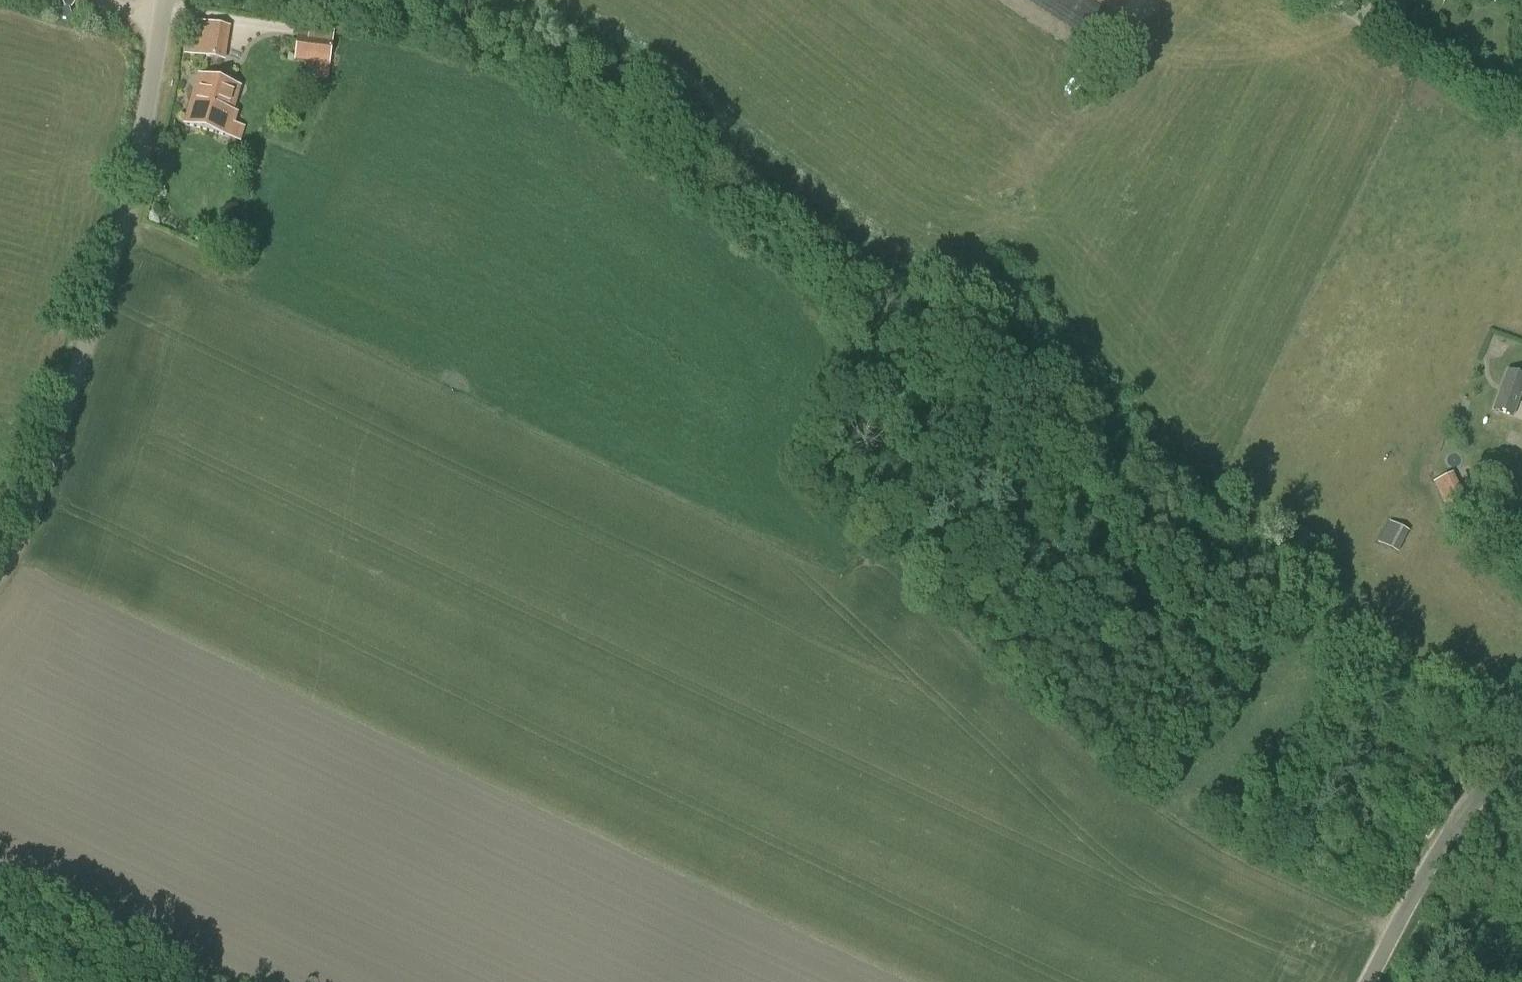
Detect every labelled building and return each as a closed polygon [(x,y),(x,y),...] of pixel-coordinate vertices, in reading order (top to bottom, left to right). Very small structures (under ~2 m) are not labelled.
[(1113,15),(1091,0),(1049,0),(1099,35),(1113,15)] [(229,27),(194,21),(189,54),(224,60),(229,27)] [(298,34),(295,61),(329,65),(334,27),(310,24),(309,36),(298,34)] [(238,87),(200,76),(186,124),(228,137),(234,114),(231,113),(238,87)] [(1520,394),(1521,394),(1521,377),(1506,372),(1494,407),(1513,414),(1520,394)] [(1465,507),(1456,510),(1462,527),(1486,519),(1465,461),(1450,467),(1465,507)] [(1378,544),(1398,554),(1408,532),(1389,522),(1378,544)] [(1427,688),(1420,696),(1428,702),(1434,695),(1427,688)]
